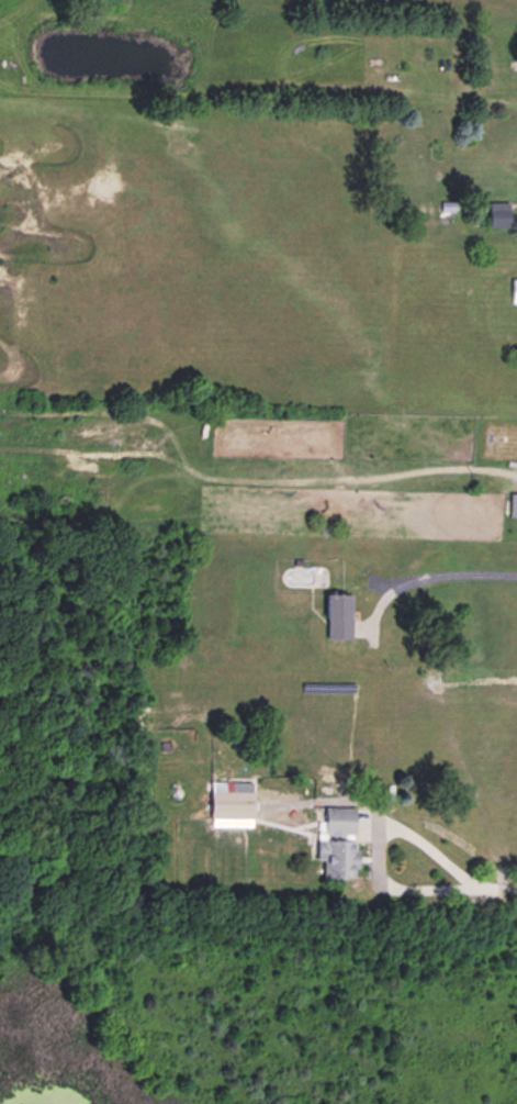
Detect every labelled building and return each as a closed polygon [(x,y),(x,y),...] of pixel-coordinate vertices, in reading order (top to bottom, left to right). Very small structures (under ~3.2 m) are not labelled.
[(491,224),(510,224),(510,201),(491,201),(491,224)] [(328,636),(354,636),(354,591),(328,591),(328,636)] [(213,789),(213,818),(256,818),(256,790),(213,789)] [(323,876),(358,876),(358,835),(357,835),(358,805),(326,805),(326,837),(318,837),(318,858),(323,858),(323,876)]
